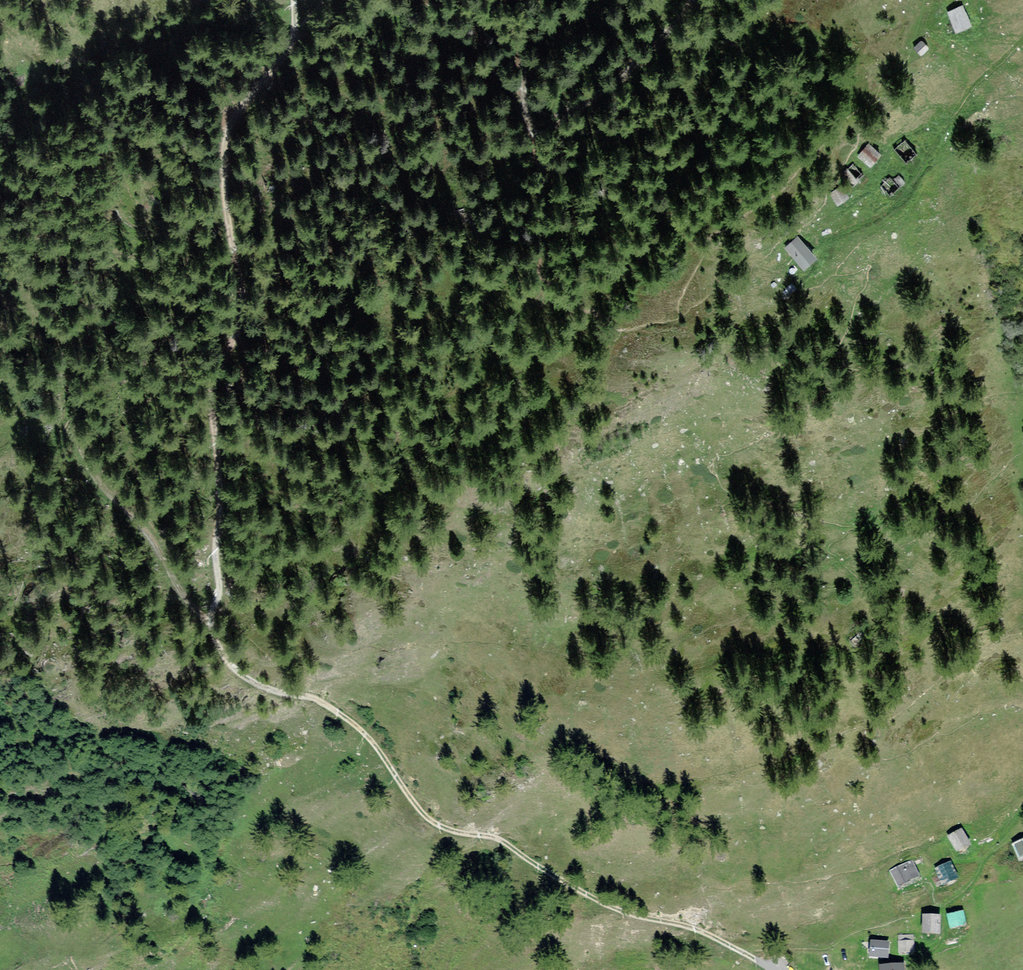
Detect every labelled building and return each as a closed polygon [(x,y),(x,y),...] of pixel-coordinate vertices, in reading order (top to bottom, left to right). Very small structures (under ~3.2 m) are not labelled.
[(961,4),(945,11),(955,33),(971,26),(961,4)] [(929,47),(921,38),(913,46),(922,55),(929,47)] [(915,152),(905,140),(894,149),(904,162),(915,152)] [(881,152),(868,142),(856,156),(870,167),(881,152)] [(863,175),(851,164),(842,175),(854,186),(863,175)] [(901,185),(890,175),(881,184),(892,194),(901,185)] [(849,196),(842,185),(830,193),(838,204),(849,196)] [(817,257),(797,235),(785,246),(805,268),(817,257)] [(960,828),(946,836),(956,853),(963,849),(970,844),(960,828)] [(1011,845),(1018,862),(1022,860),(1022,839),(1011,845)] [(910,860),(888,871),(897,890),(906,886),(920,879),(910,860)] [(951,860),(934,868),(941,884),(949,881),(958,877),(951,860)] [(964,910),(947,914),(951,929),(959,927),(968,924),(964,910)] [(931,915),(922,914),(921,934),(940,934),(940,915),(931,915)] [(913,933),(897,934),(899,954),(907,953),(915,952),(913,933)] [(890,941),(870,940),(869,949),(869,959),(889,960),(890,941)]
